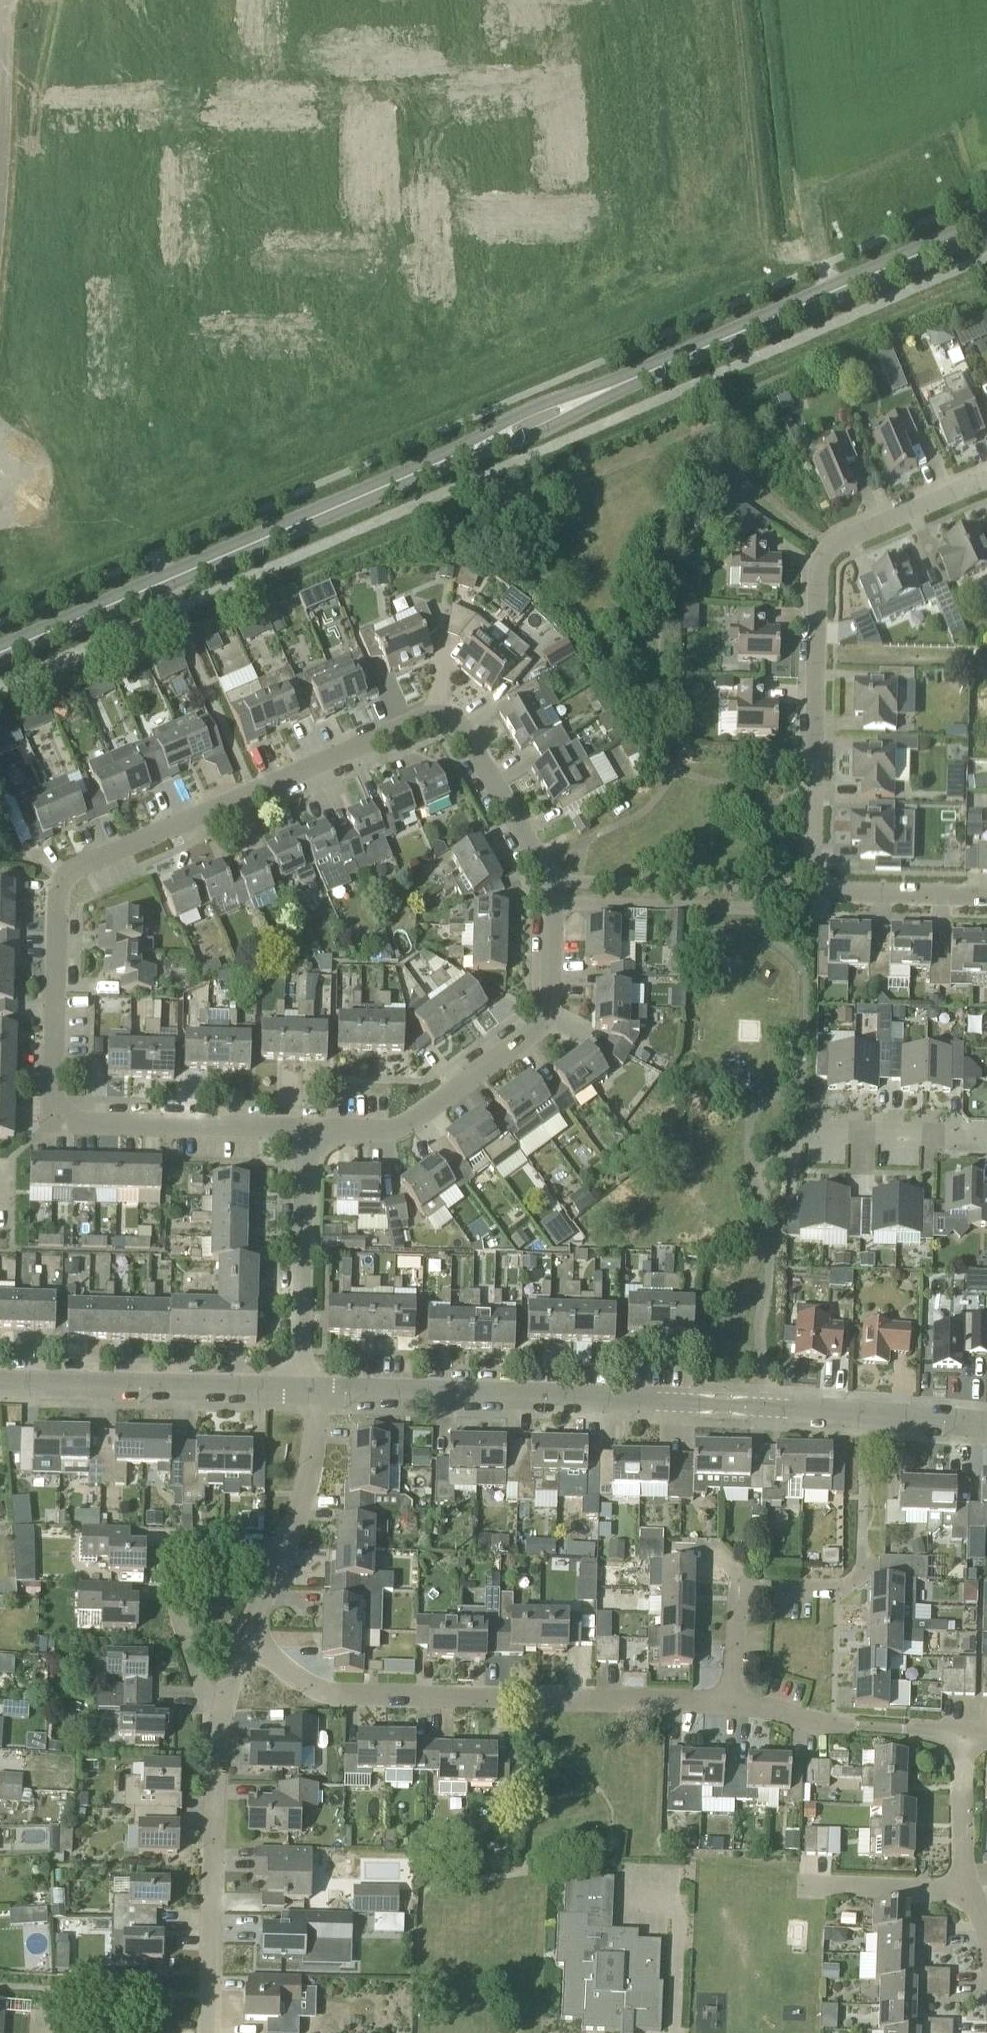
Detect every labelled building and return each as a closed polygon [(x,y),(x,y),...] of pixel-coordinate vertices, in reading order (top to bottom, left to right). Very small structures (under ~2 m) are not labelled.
[(949,324),(928,333),(936,351),(957,342),(949,324)] [(975,343),(970,331),(959,335),(963,348),(975,343)] [(893,349),(878,355),(884,369),(899,363),(893,349)] [(930,403),(950,449),(964,443),(965,447),(977,442),(974,435),(986,430),(970,392),(969,392),(962,375),(945,382),(949,394),(930,403)] [(892,478),(918,467),(907,440),(919,435),(909,412),(887,421),(891,431),(875,438),(892,478)] [(833,504),(858,493),(847,466),(859,460),(848,435),(826,444),(831,457),(816,463),(833,504)] [(759,516),(745,506),(737,517),(751,527),(759,516)] [(986,569),(986,545),(980,527),(949,541),(952,549),(940,554),(952,584),(986,569)] [(767,557),(768,545),(741,544),(740,588),(780,590),(781,558),(767,557)] [(879,625),(926,605),(907,559),(874,573),(884,597),(869,603),(879,625)] [(441,568),(439,579),(454,581),(455,570),(441,568)] [(370,573),(372,590),(388,588),(386,571),(370,573)] [(932,593),(942,619),(958,613),(947,586),(932,593)] [(507,590),(500,599),(520,615),(527,606),(507,590)] [(307,612),(316,608),(309,592),(300,596),(307,612)] [(437,632),(425,606),(392,620),(396,629),(412,666),(425,661),(423,658),(433,654),(424,635),(434,630),(436,633),(437,632)] [(278,608),(267,613),(277,635),(288,630),(278,608)] [(766,629),(766,617),(740,616),(738,660),(778,661),(779,630),(766,629)] [(492,630),(477,618),(458,640),(458,641),(460,638),(469,646),(455,662),(463,668),(461,671),(471,679),(510,634),(497,624),(492,630)] [(412,666),(396,629),(392,620),(359,634),(371,661),(372,661),(371,658),(381,654),(389,673),(399,669),(400,672),(412,666)] [(252,623),(239,628),(245,643),(258,638),(252,623)] [(858,646),(883,646),(874,628),(859,635),(858,646)] [(513,687),(532,664),(523,657),(529,650),(510,634),(471,679),(482,688),(484,686),(492,692),(505,676),(514,684),(512,686),(513,687)] [(560,634),(549,641),(562,662),(573,656),(560,634)] [(210,638),(202,641),(206,653),(215,649),(210,638)] [(178,648),(150,660),(160,682),(187,670),(178,648)] [(367,701),(379,696),(359,651),(327,665),(345,706),(366,697),(367,701)] [(327,665),(326,664),(306,673),(306,675),(294,680),(308,710),(314,724),(326,719),(324,715),(345,706),(327,665)] [(147,667),(136,672),(140,682),(151,677),(147,667)] [(294,680),(290,669),(257,683),(277,727),(298,718),(297,714),(308,710),(294,680)] [(899,673),(899,683),(915,683),(915,673),(899,673)] [(510,732),(551,709),(558,705),(542,677),(506,698),(512,707),(500,714),(510,732)] [(717,678),(717,691),(734,692),(735,679),(717,678)] [(898,717),(899,683),(858,682),(857,716),(865,716),(865,729),(897,730),(897,717),(898,717)] [(246,746),(258,741),(256,736),(277,727),(257,683),(225,696),(246,746)] [(93,702),(105,697),(101,687),(89,692),(93,702)] [(764,703),(764,689),(738,688),(736,733),(776,735),(777,703),(764,703)] [(539,753),(566,737),(560,727),(561,726),(551,709),(510,732),(521,751),(533,744),(539,753)] [(614,710),(598,720),(607,735),(623,725),(614,710)] [(45,729),(39,716),(20,724),(26,737),(45,729)] [(198,722),(199,726),(178,736),(190,764),(210,755),(212,760),(224,755),(208,717),(198,722)] [(170,773),(190,764),(178,736),(173,725),(144,738),(147,744),(143,746),(159,783),(160,783),(172,778),(170,773)] [(542,788),(574,770),(563,751),(572,747),(566,737),(539,753),(544,762),(532,769),(542,788)] [(630,738),(619,745),(627,758),(638,752),(630,738)] [(903,750),(903,752),(911,752),(919,753),(919,738),(903,738),(903,750)] [(131,747),(110,756),(129,800),(150,790),(148,787),(159,783),(143,746),(143,745),(132,749),(131,747)] [(863,796),(895,797),(896,749),(856,749),(855,782),(864,783),(863,796)] [(108,808),(129,800),(110,756),(88,765),(99,791),(89,796),(98,818),(110,812),(108,808)] [(579,804),(604,789),(588,762),(574,770),(542,788),(553,806),(573,794),(579,804)] [(422,773),(419,767),(398,776),(401,783),(414,815),(449,800),(435,768),(422,773)] [(79,800),(74,788),(70,789),(65,779),(47,787),(64,827),(84,819),(86,823),(98,818),(89,796),(79,800)] [(414,815),(401,783),(377,793),(385,812),(375,816),(385,840),(396,835),(393,828),(403,824),(401,820),(414,815)] [(947,784),(947,801),(963,801),(963,784),(947,784)] [(33,846),(46,840),(44,836),(64,827),(47,787),(14,801),(33,846)] [(354,834),(344,838),(354,862),(359,873),(393,858),(385,840),(375,816),(370,805),(346,815),(354,834)] [(971,813),(971,825),(984,825),(984,813),(971,813)] [(902,871),(902,859),(895,859),(896,816),(854,815),(854,845),(862,845),(862,859),(877,859),(877,870),(902,871)] [(580,835),(589,830),(582,818),(573,823),(580,835)] [(333,843),(325,824),(301,834),(315,866),(329,860),(330,864),(339,860),(342,867),(354,862),(344,838),(333,843)] [(310,868),(315,866),(301,834),(299,827),(277,837),(280,843),(267,850),(280,881),(295,875),(300,886),(305,888),(313,885),(315,880),(310,868)] [(969,827),(969,838),(984,838),(984,827),(969,827)] [(462,876),(491,860),(480,841),(451,857),(462,876)] [(979,845),(979,873),(986,873),(986,845),(979,845)] [(239,878),(249,902),(249,903),(284,888),(280,881),(267,850),(246,859),(249,866),(236,871),(239,878)] [(491,860),(462,876),(453,881),(441,888),(445,895),(456,889),(462,898),(473,896),(502,880),(491,860)] [(229,882),(221,864),(197,874),(208,898),(211,906),(224,900),(226,903),(236,899),(239,906),(249,902),(239,878),(229,882)] [(176,921),(200,910),(197,902),(208,898),(197,874),(194,867),(172,876),(175,883),(162,889),(176,921)] [(441,888),(453,881),(450,875),(437,882),(441,888)] [(20,876),(0,876),(0,911),(15,911),(15,889),(20,889),(20,876)] [(474,928),(507,929),(507,907),(474,906),(474,916),(463,916),(463,920),(450,920),(450,928),(464,928),(474,928)] [(395,920),(390,909),(378,914),(384,925),(393,926),(395,920)] [(19,933),(15,933),(15,911),(0,911),(0,946),(18,946),(19,933)] [(667,913),(666,928),(682,928),(681,915),(681,913),(667,913)] [(141,941),(142,915),(107,915),(107,929),(99,929),(99,952),(106,952),(141,953),(152,953),(153,941),(141,941)] [(633,945),(633,943),(633,923),(586,922),(586,944),(619,944),(633,945)] [(848,968),(849,928),(829,927),(828,953),(818,953),(817,978),(828,979),(828,977),(828,968),(847,968),(848,968)] [(507,929),(474,928),(473,950),(506,951),(507,929)] [(879,980),(879,955),(869,954),(870,928),(849,928),(848,968),(868,968),(868,980),(879,980)] [(910,969),(911,929),(890,928),(889,955),(879,955),(879,980),(889,980),(910,980),(910,969)] [(940,987),(941,962),(930,962),(931,930),(911,929),(910,969),(930,970),(929,987),(940,987)] [(671,944),(681,944),(681,932),(671,932),(671,944)] [(971,977),(972,936),(951,936),(951,962),(941,962),(940,987),(951,987),(951,976),(952,976),(971,977)] [(972,936),(971,977),(986,977),(986,937),(972,936)] [(635,945),(633,945),(619,944),(586,944),(585,965),(611,966),(611,976),(634,976),(635,966),(635,945)] [(670,958),(681,958),(681,944),(671,944),(670,958)] [(13,981),(14,959),(18,959),(18,946),(0,946),(0,981),(13,981)] [(304,971),(314,959),(315,958),(305,949),(294,962),(304,971)] [(463,958),(463,950),(449,949),(449,957),(463,958)] [(505,973),(506,951),(473,950),(472,972),(505,973)] [(140,968),(141,953),(106,952),(105,978),(121,979),(121,990),(152,991),(152,980),(156,980),(156,968),(140,968)] [(314,959),(321,973),(332,973),(332,961),(332,957),(315,958),(314,959)] [(204,977),(213,972),(209,964),(200,968),(204,977)] [(681,977),(681,968),(670,967),(670,977),(681,977)] [(444,987),(450,982),(441,971),(435,975),(444,987)] [(444,987),(449,994),(469,1021),(487,1008),(462,974),(450,982),(444,987)] [(438,991),(444,987),(435,975),(429,980),(438,991)] [(634,987),(634,976),(611,976),(611,985),(596,985),(596,1007),(629,1008),(630,987),(634,987)] [(318,977),(317,977),(307,977),(306,1004),(314,1004),(315,990),(318,977)] [(17,1004),(13,1003),(13,981),(0,981),(0,1016),(17,1017),(17,1004)] [(420,1004),(426,999),(418,988),(412,993),(420,1004)] [(361,1007),(361,994),(353,994),(353,1008),(361,1009),(361,1007)] [(452,1034),(469,1021),(449,994),(432,1007),(452,1034)] [(382,995),(382,1009),(390,1009),(390,1007),(391,995),(382,995)] [(670,1000),(670,1010),(684,1010),(684,1003),(684,1001),(670,1000)] [(284,1018),(284,1003),(276,1003),(276,1017),(284,1018)] [(306,1018),(306,1004),(298,1004),(298,1018),(306,1018)] [(306,1004),(306,1018),(313,1018),(314,1004),(306,1004)] [(361,1009),(360,1018),(359,1051),(381,1052),(382,1019),(382,1009),(375,1009),(375,1007),(361,1007),(361,1009)] [(434,1047),(452,1034),(432,1007),(414,1020),(425,1035),(431,1044),(434,1047)] [(646,1028),(647,1008),(629,1008),(596,1007),(595,1029),(615,1029),(606,1046),(628,1057),(632,1048),(637,1037),(638,1028),(646,1028)] [(894,1009),(894,1022),(906,1022),(906,1009),(894,1009)] [(852,1025),(852,1011),(838,1012),(838,1025),(852,1025)] [(207,1027),(208,1013),(200,1012),(199,1027),(207,1027)] [(229,1027),(229,1013),(221,1013),(221,1027),(229,1027)] [(237,1027),(237,1013),(229,1013),(229,1027),(237,1027)] [(359,1051),(360,1018),(338,1017),(337,1051),(359,1051)] [(889,1081),(890,1043),(891,1017),(877,1017),(876,1043),(877,1043),(877,1048),(853,1047),(853,1090),(877,1090),(878,1080),(889,1081)] [(404,1052),(405,1020),(382,1019),(381,1052),(404,1052)] [(131,1036),(131,1021),(123,1021),(123,1036),(131,1036)] [(152,1036),(153,1022),(145,1022),(145,1036),(152,1036)] [(160,1022),(153,1022),(152,1036),(160,1036),(160,1022)] [(283,1060),(284,1027),(261,1027),(261,1060),(283,1060)] [(304,1061),(305,1028),(284,1027),(283,1060),(304,1061)] [(327,1061),(327,1028),(305,1028),(304,1061),(327,1061)] [(0,1029),(0,1052),(16,1052),(16,1030),(0,1029)] [(425,1035),(416,1042),(417,1054),(431,1044),(425,1035)] [(206,1069),(207,1036),(185,1036),(184,1069),(206,1069)] [(228,1070),(229,1037),(207,1036),(206,1069),(228,1070)] [(853,1090),(853,1047),(830,1046),(830,1037),(817,1036),(816,1079),(828,1079),(828,1089),(853,1090)] [(250,1070),(251,1037),(229,1037),(228,1070),(250,1070)] [(926,1092),(927,1049),(903,1048),(903,1043),(890,1043),(889,1081),(902,1081),(901,1091),(926,1092)] [(951,1082),(963,1083),(963,1044),(950,1044),(950,1049),(927,1049),(926,1092),(950,1092),(951,1082)] [(130,1078),(131,1045),(108,1045),(107,1078),(130,1078)] [(151,1079),(152,1046),(144,1046),(131,1045),(130,1078),(151,1079)] [(174,1046),(152,1046),(151,1079),(174,1079),(174,1046)] [(623,1066),(628,1057),(606,1046),(601,1055),(623,1066)] [(590,1088),(608,1075),(588,1048),(571,1061),(590,1088)] [(16,1052),(0,1052),(0,1073),(15,1074),(16,1052)] [(568,1110),(576,1104),(573,1100),(590,1088),(571,1061),(555,1075),(561,1084),(553,1090),(568,1110)] [(15,1074),(0,1073),(0,1095),(15,1095),(15,1074)] [(545,1096),(530,1076),(513,1088),(542,1128),(559,1116),(568,1110),(553,1090),(545,1096)] [(976,1087),(976,1080),(963,1080),(963,1083),(963,1093),(971,1093),(976,1087)] [(516,1146),(542,1128),(513,1088),(495,1101),(504,1112),(496,1118),(516,1146)] [(15,1095),(0,1095),(0,1116),(14,1117),(15,1095)] [(479,1113),(462,1126),(495,1170),(520,1152),(516,1146),(496,1118),(488,1124),(479,1113)] [(14,1117),(0,1116),(0,1139),(14,1139),(14,1117)] [(474,1178),(490,1166),(494,1171),(495,1170),(462,1126),(444,1138),(460,1159),(452,1165),(466,1184),(474,1178)] [(52,1191),(53,1160),(30,1159),(30,1190),(52,1191)] [(443,1171),(435,1159),(418,1172),(437,1199),(455,1187),(457,1190),(466,1184),(452,1165),(443,1171)] [(74,1191),(74,1160),(53,1160),(52,1191),(74,1191)] [(74,1160),(74,1191),(73,1206),(95,1206),(95,1192),(96,1161),(74,1160)] [(117,1193),(117,1162),(96,1161),(95,1192),(117,1193)] [(138,1193),(138,1183),(139,1162),(117,1162),(117,1193),(138,1193)] [(161,1194),(161,1172),(161,1163),(139,1162),(138,1183),(138,1193),(161,1194)] [(358,1205),(359,1172),(337,1171),(336,1205),(358,1205)] [(398,1223),(393,1200),(383,1202),(384,1205),(379,1205),(380,1172),(359,1172),(358,1205),(357,1218),(357,1234),(387,1232),(387,1226),(390,1225),(398,1223)] [(437,1199),(418,1172),(400,1185),(420,1212),(427,1222),(444,1209),(437,1199)] [(959,1177),(955,1177),(955,1178),(947,1178),(946,1216),(941,1220),(960,1240),(970,1231),(970,1227),(986,1227),(986,1191),(981,1191),(982,1179),(959,1178),(959,1177)] [(203,1187),(203,1178),(192,1178),(192,1187),(203,1187)] [(213,1178),(213,1199),(247,1200),(248,1179),(213,1178)] [(823,1233),(824,1190),(800,1190),(799,1200),(787,1199),(787,1238),(800,1238),(800,1233),(823,1233)] [(860,1240),(861,1201),(849,1201),(849,1191),(824,1190),(823,1233),(847,1234),(847,1239),(860,1240)] [(896,1235),(897,1192),(873,1192),(873,1202),(861,1201),(860,1240),(873,1240),(873,1235),(896,1235)] [(933,1242),(934,1203),(922,1203),(922,1193),(897,1192),(896,1235),(920,1236),(920,1241),(933,1242)] [(579,1215),(594,1204),(587,1194),(571,1205),(579,1215)] [(393,1200),(398,1223),(399,1228),(409,1226),(408,1221),(403,1198),(393,1200)] [(212,1215),(212,1219),(247,1220),(247,1200),(213,1199),(212,1199),(212,1215)] [(191,1224),(201,1224),(201,1215),(191,1215),(191,1224)] [(201,1224),(212,1224),(212,1219),(212,1215),(201,1215),(201,1224)] [(212,1224),(212,1240),(246,1241),(247,1220),(212,1219),(212,1224)] [(565,1225),(549,1238),(557,1249),(573,1236),(565,1225)] [(521,1233),(510,1241),(520,1254),(531,1245),(521,1233)] [(50,1247),(50,1238),(38,1238),(38,1247),(50,1247)] [(64,1239),(50,1238),(50,1247),(63,1248),(64,1239)] [(94,1248),(94,1239),(81,1239),(81,1248),(94,1248)] [(94,1239),(94,1248),(107,1249),(107,1240),(94,1239)] [(364,1250),(365,1240),(357,1239),(341,1239),(341,1249),(364,1250)] [(112,1249),(124,1249),(125,1240),(112,1240),(112,1249)] [(137,1250),(137,1241),(125,1240),(124,1249),(137,1250)] [(212,1240),(211,1261),(219,1261),(245,1261),(246,1241),(212,1240)] [(137,1241),(137,1250),(150,1250),(150,1241),(137,1241)] [(201,1261),(201,1252),(190,1252),(190,1261),(201,1261)] [(575,1252),(575,1263),(587,1263),(587,1253),(575,1252)] [(850,1255),(836,1255),(836,1267),(850,1268),(850,1257),(850,1255)] [(876,1257),(860,1257),(860,1269),(875,1269),(876,1259),(876,1257)] [(523,1260),(523,1271),(538,1271),(538,1260),(523,1260)] [(256,1344),(258,1262),(245,1261),(219,1261),(218,1304),(171,1303),(171,1306),(170,1342),(256,1344)] [(65,1262),(65,1275),(79,1276),(79,1262),(65,1262)] [(642,1272),(642,1276),(651,1277),(651,1265),(643,1265),(642,1272)] [(854,1269),(827,1268),(826,1284),(853,1284),(854,1269)] [(977,1292),(986,1292),(986,1273),(977,1273),(977,1292)] [(650,1291),(651,1277),(642,1276),(642,1291),(650,1291)] [(34,1328),(35,1277),(31,1277),(30,1298),(14,1297),(14,1328),(34,1328)] [(55,1329),(56,1298),(39,1298),(39,1277),(35,1277),(34,1328),(55,1329)] [(664,1291),(672,1291),(672,1277),(665,1277),(664,1291)] [(680,1277),(672,1277),(672,1291),(680,1292),(680,1277)] [(350,1293),(351,1279),(343,1279),(343,1293),(350,1293)] [(372,1294),(373,1294),(380,1294),(380,1280),(372,1279),(372,1294)] [(402,1294),(402,1280),(394,1280),(394,1294),(402,1294)] [(108,1340),(110,1285),(105,1284),(105,1304),(89,1304),(88,1340),(108,1340)] [(543,1284),(542,1298),(550,1298),(550,1284),(543,1284)] [(572,1299),(572,1285),(564,1284),(564,1299),(572,1299)] [(129,1341),(130,1305),(113,1305),(114,1285),(110,1285),(108,1340),(129,1341)] [(149,1341),(150,1285),(146,1285),(145,1305),(130,1305),(129,1341),(149,1341)] [(170,1342),(171,1306),(154,1305),(154,1286),(150,1285),(149,1341),(170,1342)] [(601,1300),(602,1285),(594,1285),(593,1299),(601,1300)] [(75,1299),(76,1288),(67,1287),(66,1298),(75,1299)] [(450,1306),(451,1291),(443,1291),(442,1305),(450,1306)] [(650,1291),(650,1301),(650,1334),(671,1334),(672,1301),(672,1291),(664,1291),(650,1291)] [(472,1306),(472,1292),(464,1292),(464,1306),(472,1306)] [(479,1306),(480,1292),(472,1292),(472,1306),(479,1306)] [(501,1307),(501,1293),(494,1292),(493,1307),(501,1307)] [(14,1328),(14,1297),(0,1297),(0,1328),(14,1328)] [(650,1334),(650,1301),(628,1300),(627,1333),(650,1334)] [(693,1335),(694,1302),(672,1301),(671,1334),(693,1335)] [(349,1336),(350,1303),(328,1302),(327,1335),(349,1336)] [(372,1303),(363,1303),(350,1303),(349,1336),(371,1336),(372,1303)] [(372,1303),(371,1336),(392,1337),(393,1304),(372,1303)] [(67,1339),(88,1340),(89,1304),(68,1304),(67,1339)] [(415,1337),(416,1304),(393,1304),(392,1337),(415,1337)] [(549,1341),(550,1308),(539,1308),(528,1307),(527,1340),(549,1341)] [(571,1341),(572,1308),(550,1308),(549,1341),(571,1341)] [(592,1342),(593,1309),(572,1308),(571,1341),(592,1342)] [(615,1343),(615,1310),(593,1309),(592,1342),(615,1343)] [(449,1348),(450,1315),(428,1315),(427,1348),(449,1348)] [(471,1349),(471,1316),(450,1315),(449,1348),(471,1349)] [(492,1349),(493,1316),(471,1316),(471,1349),(492,1349)] [(515,1317),(514,1317),(502,1317),(493,1316),(492,1349),(515,1350),(515,1317)] [(933,1368),(961,1369),(962,1354),(986,1355),(986,1317),(954,1316),(953,1329),(934,1328),(933,1368)] [(840,1356),(842,1325),(828,1324),(828,1320),(798,1318),(795,1358),(825,1360),(826,1355),(840,1356)] [(908,1354),(910,1327),(864,1323),(861,1362),(856,1361),(856,1363),(888,1365),(889,1352),(908,1354)] [(387,1469),(389,1428),(358,1427),(357,1440),(352,1440),(351,1468),(387,1469)] [(60,1476),(62,1430),(33,1429),(33,1451),(20,1450),(19,1474),(60,1476)] [(89,1486),(101,1486),(102,1452),(89,1452),(90,1431),(62,1430),(60,1476),(89,1476),(89,1486)] [(142,1465),(143,1432),(115,1431),(114,1453),(102,1452),(101,1486),(126,1486),(126,1465),(142,1465)] [(182,1505),(183,1465),(170,1464),(171,1433),(143,1432),(142,1465),(156,1465),(156,1474),(170,1474),(169,1489),(169,1493),(172,1493),(174,1497),(174,1507),(182,1507),(182,1505)] [(476,1489),(478,1440),(450,1439),(449,1460),(436,1460),(435,1484),(435,1503),(453,1503),(454,1489),(476,1490),(476,1489)] [(517,1501),(518,1462),(505,1462),(506,1440),(478,1440),(476,1489),(505,1489),(505,1486),(506,1486),(506,1501),(517,1501)] [(558,1494),(559,1442),(531,1441),(530,1462),(518,1462),(517,1501),(517,1502),(534,1502),(535,1483),(542,1483),(542,1494),(558,1494)] [(599,1499),(599,1474),(586,1474),(587,1442),(559,1442),(558,1494),(558,1491),(566,1491),(566,1490),(578,1490),(578,1491),(586,1491),(586,1498),(599,1499)] [(183,1465),(182,1505),(193,1506),(204,1506),(204,1489),(208,1489),(209,1477),(223,1478),(224,1444),(196,1444),(196,1465),(183,1465)] [(251,1491),(264,1491),(265,1467),(252,1466),(252,1445),(224,1444),(223,1478),(223,1497),(239,1497),(239,1490),(251,1490),(251,1491)] [(721,1491),(722,1446),(694,1445),(694,1463),(681,1463),(680,1501),(693,1501),(693,1496),(706,1496),(706,1491),(721,1491)] [(762,1492),(763,1468),(750,1468),(750,1446),(722,1446),(721,1491),(762,1492)] [(803,1501),(804,1448),(776,1447),(775,1468),(763,1468),(762,1492),(762,1504),(783,1503),(784,1501),(803,1501)] [(830,1494),(844,1494),(844,1470),(831,1470),(832,1448),(804,1448),(803,1501),(803,1493),(830,1494)] [(419,1453),(419,1470),(430,1470),(430,1453),(419,1453)] [(640,1487),(640,1454),(612,1453),(612,1475),(599,1474),(599,1499),(639,1500),(640,1487)] [(667,1500),(680,1501),(681,1463),(668,1462),(668,1455),(640,1454),(640,1487),(667,1488),(667,1500)] [(399,1496),(400,1470),(387,1469),(351,1468),(350,1484),(345,1484),(344,1509),(375,1510),(386,1510),(386,1511),(411,1511),(411,1502),(404,1496),(399,1496)] [(982,1473),(981,1505),(968,1505),(967,1528),(986,1529),(986,1508),(986,1473),(982,1473)] [(927,1515),(928,1482),(900,1481),(899,1503),(886,1502),(885,1526),(904,1526),(905,1514),(927,1515)] [(933,1535),(941,1528),(967,1528),(968,1505),(969,1483),(928,1482),(927,1515),(927,1535),(933,1535)] [(386,1521),(386,1511),(386,1510),(375,1510),(344,1509),(343,1522),(338,1521),(337,1549),(373,1551),(374,1521),(386,1521)] [(59,1510),(59,1528),(69,1528),(70,1511),(59,1510)] [(84,1529),(100,1529),(100,1517),(101,1512),(85,1512),(84,1529)] [(146,1514),(146,1528),(163,1528),(163,1514),(146,1514)] [(242,1532),(259,1532),(259,1516),(242,1515),(242,1532)] [(97,1562),(97,1558),(110,1558),(109,1574),(144,1574),(144,1546),(128,1546),(128,1530),(107,1529),(100,1529),(84,1529),(83,1529),(83,1541),(79,1541),(78,1562),(97,1562)] [(536,1530),(535,1546),(551,1547),(552,1531),(536,1530)] [(663,1541),(639,1540),(639,1551),(663,1552),(663,1541)] [(611,1552),(611,1562),(625,1562),(625,1543),(611,1542),(611,1552)] [(580,1546),(580,1559),(595,1560),(596,1547),(580,1546)] [(373,1575),(373,1551),(337,1549),(336,1564),(331,1564),(330,1590),(361,1591),(393,1592),(393,1575),(373,1575)] [(663,1563),(663,1552),(639,1551),(639,1563),(662,1564),(662,1563),(663,1563)] [(822,1551),(822,1565),(838,1566),(838,1551),(822,1551)] [(927,1559),(903,1558),(902,1570),(927,1571),(927,1559)] [(694,1564),(663,1563),(662,1563),(662,1564),(662,1579),(650,1579),(650,1589),(696,1590),(696,1585),(694,1585),(694,1564)] [(35,1582),(34,1565),(15,1565),(15,1583),(35,1582)] [(596,1603),(597,1567),(581,1567),(579,1567),(578,1603),(596,1603)] [(926,1582),(927,1571),(902,1570),(902,1581),(869,1580),(869,1585),(871,1586),(871,1606),(916,1608),(917,1582),(926,1582)] [(40,1585),(26,1584),(25,1596),(39,1597),(40,1585)] [(136,1630),(137,1600),(113,1599),(113,1585),(79,1584),(78,1613),(78,1627),(102,1628),(102,1629),(136,1630)] [(696,1595),(696,1590),(650,1589),(649,1599),(662,1599),(661,1615),(693,1616),(694,1595),(696,1595)] [(360,1632),(361,1591),(330,1590),(330,1603),(324,1603),(323,1631),(360,1632)] [(500,1592),(487,1592),(486,1624),(458,1624),(457,1660),(485,1661),(485,1655),(498,1656),(499,1625),(499,1595),(500,1592)] [(600,1592),(598,1608),(607,1610),(615,1611),(618,1595),(610,1593),(600,1592)] [(539,1651),(540,1614),(511,1613),(512,1595),(499,1595),(499,1625),(498,1656),(523,1656),(523,1650),(539,1651)] [(946,1634),(947,1624),(915,1623),(916,1608),(871,1606),(870,1626),(867,1626),(867,1631),(923,1633),(946,1634)] [(567,1651),(567,1646),(580,1646),(581,1615),(540,1614),(539,1651),(567,1651)] [(596,1614),(596,1639),(607,1640),(611,1640),(611,1615),(596,1614)] [(693,1636),(693,1616),(661,1615),(661,1630),(649,1630),(648,1640),(695,1641),(695,1636),(693,1636)] [(457,1660),(458,1624),(444,1623),(444,1618),(416,1618),(416,1648),(429,1648),(429,1660),(457,1660)] [(364,1674),(364,1646),(359,1646),(360,1632),(323,1631),(322,1659),(334,1659),(333,1673),(364,1674)] [(923,1645),(923,1633),(867,1631),(867,1637),(870,1637),(869,1657),(890,1658),(902,1658),(902,1645),(923,1645)] [(975,1638),(966,1638),(962,1638),(962,1652),(976,1652),(976,1638),(975,1638)] [(595,1663),(607,1664),(607,1640),(596,1639),(595,1663)] [(38,1654),(46,1655),(46,1651),(53,1651),(54,1641),(47,1641),(39,1640),(38,1654)] [(618,1664),(619,1640),(611,1640),(607,1640),(607,1664),(618,1664)] [(695,1647),(695,1641),(648,1640),(647,1667),(692,1667),(692,1647),(695,1647)] [(132,1655),(132,1650),(123,1650),(123,1655),(107,1655),(107,1661),(94,1661),(94,1674),(99,1676),(106,1676),(106,1677),(122,1677),(122,1686),(114,1686),(114,1697),(150,1697),(148,1697),(148,1683),(151,1683),(151,1675),(149,1675),(150,1670),(147,1670),(148,1655),(132,1655)] [(901,1684),(901,1673),(889,1673),(890,1658),(869,1657),(857,1657),(856,1677),(854,1677),(854,1682),(901,1684)] [(953,1696),(964,1696),(966,1661),(952,1661),(952,1673),(954,1673),(953,1696)] [(975,1697),(977,1662),(966,1661),(964,1696),(975,1697)] [(383,1664),(382,1674),(394,1674),(395,1662),(383,1662),(383,1664)] [(382,1674),(383,1664),(368,1663),(368,1674),(382,1674)] [(954,1673),(952,1673),(942,1673),(941,1695),(953,1696),(954,1673)] [(58,1693),(58,1682),(48,1681),(48,1692),(58,1693)] [(906,1710),(906,1690),(907,1684),(901,1684),(854,1682),(854,1688),(856,1688),(855,1708),(906,1710)] [(159,1741),(164,1741),(164,1730),(168,1730),(168,1718),(159,1718),(159,1714),(150,1714),(150,1707),(147,1707),(147,1698),(150,1698),(150,1697),(114,1697),(114,1709),(120,1709),(119,1736),(136,1736),(135,1749),(158,1749),(159,1741)] [(28,1706),(4,1704),(3,1717),(28,1718),(28,1712),(28,1706)] [(316,1746),(316,1722),(286,1722),(286,1737),(252,1736),(251,1769),(299,1770),(300,1770),(301,1746),(316,1746)] [(386,1772),(386,1736),(358,1735),(358,1747),(344,1746),(344,1777),(345,1777),(344,1789),(369,1789),(369,1777),(371,1777),(372,1772),(386,1772)] [(427,1773),(427,1742),(414,1742),(414,1736),(386,1736),(386,1772),(412,1773),(427,1773)] [(439,1795),(466,1795),(467,1795),(467,1785),(468,1749),(452,1748),(452,1743),(427,1742),(427,1773),(439,1773),(439,1785),(439,1795)] [(508,1786),(509,1755),(496,1755),(496,1749),(468,1749),(467,1785),(508,1786)] [(830,1753),(830,1761),(848,1762),(849,1754),(830,1753)] [(906,1776),(907,1755),(874,1754),(874,1770),(862,1769),(862,1770),(842,1770),(843,1778),(862,1779),(862,1780),(908,1781),(908,1776),(906,1776)] [(701,1790),(702,1756),(681,1755),(680,1766),(668,1766),(667,1799),(690,1800),(690,1807),(701,1807),(701,1790)] [(702,1756),(701,1790),(712,1790),(712,1801),(734,1802),(735,1768),(723,1768),(724,1757),(702,1756)] [(757,1803),(757,1791),(768,1791),(769,1758),(748,1758),(747,1769),(735,1768),(734,1802),(757,1803)] [(801,1804),(802,1771),(790,1770),(791,1759),(769,1758),(768,1791),(767,1807),(768,1807),(768,1812),(778,1812),(778,1803),(801,1804)] [(818,1786),(819,1762),(807,1762),(807,1786),(818,1786)] [(830,1787),(830,1762),(819,1762),(818,1786),(830,1787)] [(178,1796),(179,1766),(145,1765),(144,1779),(125,1779),(125,1809),(134,1809),(162,1810),(162,1795),(178,1796)] [(23,1776),(0,1774),(0,1788),(22,1790),(23,1776)] [(908,1786),(908,1781),(862,1780),(861,1790),(873,1790),(873,1806),(882,1806),(883,1806),(905,1806),(906,1786),(908,1786)] [(315,1808),(316,1786),(281,1785),(281,1801),(250,1801),(249,1833),(299,1834),(299,1808),(315,1808)] [(30,1804),(31,1792),(22,1791),(22,1790),(0,1788),(0,1802),(30,1804)] [(87,1795),(74,1795),(74,1808),(87,1808),(87,1795)] [(815,1807),(804,1806),(803,1820),(815,1821),(815,1807)] [(905,1806),(883,1806),(882,1806),(882,1821),(870,1821),(870,1831),(916,1833),(916,1827),(914,1827),(915,1806),(905,1806)] [(69,1828),(71,1810),(60,1809),(58,1827),(69,1828)] [(177,1855),(178,1826),(161,1826),(162,1810),(134,1809),(133,1827),(140,1827),(139,1854),(177,1855)] [(71,1853),(73,1828),(58,1827),(57,1852),(71,1853)] [(816,1856),(817,1830),(805,1829),(804,1855),(816,1856)] [(828,1831),(828,1830),(817,1830),(816,1856),(827,1856),(828,1841),(828,1831)] [(828,1841),(827,1856),(832,1856),(833,1842),(839,1842),(840,1832),(828,1831),(828,1841)] [(916,1833),(870,1831),(870,1832),(869,1856),(869,1857),(913,1859),(913,1838),(916,1838),(916,1833)] [(412,1835),(411,1848),(424,1848),(424,1835),(412,1835)] [(430,1835),(430,1848),(444,1848),(444,1836),(430,1835)] [(696,1848),(696,1836),(679,1835),(679,1847),(696,1848)] [(800,1852),(800,1838),(785,1838),(785,1852),(800,1852)] [(309,1900),(310,1865),(311,1850),(257,1849),(257,1878),(268,1878),(268,1895),(284,1895),(284,1899),(309,1900)] [(613,1931),(615,1879),(567,1877),(565,1916),(558,1916),(555,1966),(563,1967),(561,2020),(582,2021),(581,2031),(621,2032),(622,2028),(633,2028),(633,2031),(661,2032),(663,1985),(659,1984),(661,1942),(638,1941),(638,1933),(613,1931)] [(168,1908),(168,1882),(130,1881),(130,1897),(113,1897),(113,1921),(156,1922),(156,1921),(150,1921),(150,1907),(168,1908)] [(353,1888),(353,1915),(374,1915),(399,1915),(399,1888),(387,1888),(382,1888),(353,1888)] [(44,1891),(29,1892),(30,1903),(45,1902),(44,1891)] [(946,1934),(947,1921),(908,1919),(909,1907),(873,1906),(873,1932),(878,1932),(946,1934)] [(263,1927),(263,1959),(304,1960),(305,1942),(351,1943),(352,1917),(290,1915),(290,1927),(281,1927),(280,1927),(263,1927)] [(52,1936),(62,1937),(62,1919),(52,1920),(52,1936)] [(156,1922),(113,1921),(112,1945),(124,1945),(124,1961),(162,1962),(162,1936),(149,1935),(150,1922),(156,1922)] [(822,1924),(822,1941),(845,1941),(846,1924),(822,1924)] [(946,1947),(946,1934),(878,1932),(877,1957),(912,1958),(912,1946),(946,1947)] [(949,1985),(950,1971),(912,1970),(912,1958),(877,1957),(876,1982),(881,1983),(949,1985)] [(49,1960),(39,1971),(44,1975),(54,1965),(49,1960)] [(839,1966),(822,1966),(822,1980),(839,1981),(839,1966)] [(299,2006),(300,1978),(274,1978),(274,1989),(246,1989),(245,2021),(278,2022),(278,2005),(299,2006)] [(949,1998),(949,1985),(881,1983),(880,2007),(915,2008),(915,1997),(949,1998)] [(953,2022),(915,2020),(915,2008),(880,2007),(879,2032),(881,2032),(952,2032),(953,2022)]
